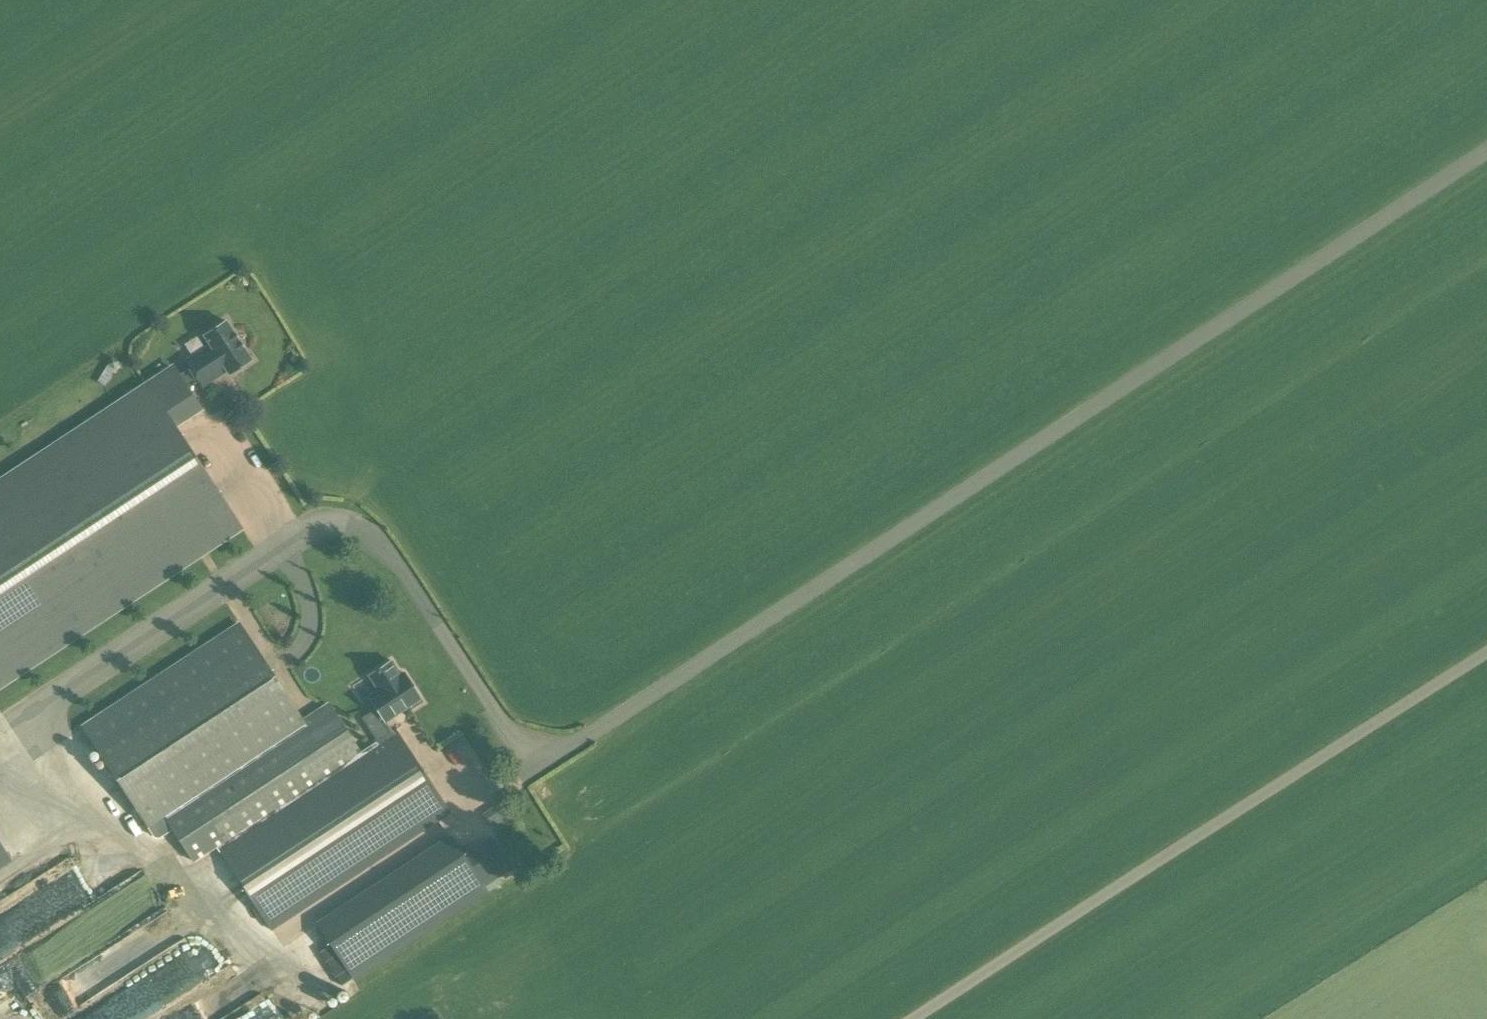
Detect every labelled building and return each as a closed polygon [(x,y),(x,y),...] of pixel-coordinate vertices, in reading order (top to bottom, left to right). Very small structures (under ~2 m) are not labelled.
[(191,368),(181,375),(189,387),(200,380),(202,384),(227,368),(230,373),(252,359),(227,320),(205,335),(212,345),(187,361),(191,368)] [(0,485),(0,682),(241,524),(176,426),(177,426),(174,421),(199,405),(202,409),(203,409),(189,387),(181,375),(177,369),(0,485)] [(396,729),(393,730),(378,740),(360,752),(341,722),(338,720),(335,718),(331,717),(329,716),(327,715),(323,715),(319,715),(315,715),(311,716),(308,717),(305,718),(303,719),(242,624),(84,726),(149,827),(164,817),(194,862),(218,847),(271,929),(451,813),(396,729)] [(378,740),(393,730),(385,717),(402,706),(404,710),(422,698),(405,672),(402,674),(393,659),(370,674),(381,692),(371,698),(377,707),(363,716),(378,740)] [(459,847),(451,834),(315,922),(354,981),(489,892),(485,886),(459,847)] [(185,997),(174,964),(144,974),(149,988),(106,1002),(108,1009),(82,1017),(83,1018),(147,1018),(144,1010),(185,997)] [(266,1005),(263,1007),(272,1016),(270,1018),(279,1018),(266,1005)]
